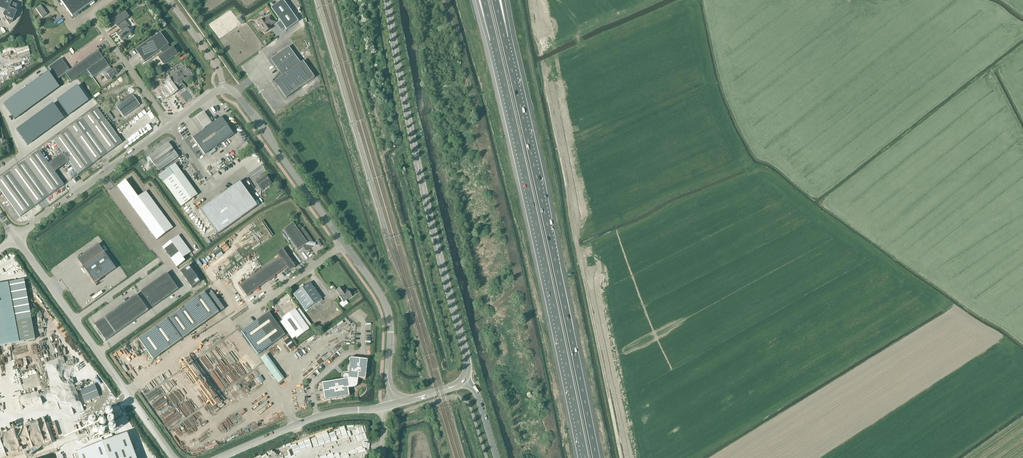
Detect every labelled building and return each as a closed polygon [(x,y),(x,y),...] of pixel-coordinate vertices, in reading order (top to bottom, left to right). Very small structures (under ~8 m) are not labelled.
[(1,0),(0,2),(0,9),(5,12),(3,16),(5,19),(9,24),(12,22),(13,21),(17,12),(17,5),(12,3),(13,0),(0,0),(1,0)] [(94,3),(94,2),(97,0),(59,0),(72,18),(90,5),(90,6),(94,3)] [(271,8),(286,30),(298,22),(282,0),(271,8)] [(35,9),(42,19),(48,15),(41,5),(35,9)] [(129,26),(125,21),(129,18),(125,11),(113,20),(117,26),(120,25),(124,30),(118,34),(122,40),(131,34),(127,28),(129,26)] [(275,23),(270,16),(265,20),(264,19),(258,23),(260,27),(259,27),(262,30),(265,33),(271,29),(270,26),(275,23)] [(170,49),(168,46),(168,45),(160,33),(135,51),(144,63),(162,50),(164,53),(157,58),(163,65),(178,55),(172,47),(170,49)] [(300,63),(288,47),(270,60),(282,76),(274,82),(273,83),(272,82),(277,86),(286,98),(314,78),(303,62),(300,63)] [(65,74),(71,82),(87,70),(93,78),(101,72),(107,81),(117,73),(114,68),(112,70),(97,50),(69,70),(61,59),(49,68),(58,80),(65,74)] [(186,82),(193,77),(186,66),(169,78),(169,79),(164,83),(166,85),(163,87),(170,97),(185,87),(182,83),(184,82),(186,82)] [(48,72),(44,75),(49,82),(53,79),(48,72)] [(40,78),(45,85),(49,82),(44,75),(40,78)] [(36,81),(41,88),(45,85),(40,78),(36,81)] [(59,87),(58,85),(53,79),(49,82),(55,90),(59,87)] [(32,84),(37,91),(41,88),(36,81),(32,84)] [(55,90),(49,82),(45,85),(51,93),(55,90)] [(28,87),(33,94),(37,91),(32,84),(28,87)] [(51,93),(45,85),(41,88),(47,96),(51,93)] [(73,89),(79,97),(83,94),(77,86),(73,89)] [(29,97),(33,94),(28,87),(24,90),(29,97)] [(47,96),(41,88),(37,91),(43,99),(47,96)] [(73,89),(69,92),(75,100),(79,97),(73,89)] [(24,90),(20,93),(25,100),(29,97),(24,90)] [(33,94),(39,102),(43,99),(37,91),(33,94)] [(71,103),(75,100),(69,92),(65,95),(71,103)] [(20,93),(16,96),(21,103),(25,100),(20,93)] [(33,94),(29,97),(35,105),(39,102),(33,94)] [(79,97),(84,104),(88,101),(83,94),(79,97)] [(62,109),(67,105),(71,103),(65,95),(57,101),(62,109)] [(123,117),(140,105),(133,95),(116,107),(123,117)] [(17,106),(21,103),(16,96),(12,99),(17,106)] [(31,108),(35,105),(29,97),(25,100),(31,108)] [(75,100),(80,107),(84,104),(79,97),(75,100)] [(13,109),(17,106),(12,99),(8,102),(13,109)] [(27,111),(31,108),(25,100),(21,103),(27,111)] [(71,103),(76,110),(80,107),(75,100),(71,103)] [(13,109),(8,102),(4,105),(8,112),(13,109)] [(17,106),(23,114),(27,111),(21,103),(17,106)] [(72,113),(76,110),(71,103),(67,105),(72,113)] [(55,116),(59,113),(53,104),(49,107),(54,115),(55,116)] [(68,116),(72,113),(67,105),(62,109),(68,116)] [(13,109),(19,117),(23,114),(17,106),(13,109)] [(45,110),(50,117),(54,115),(49,107),(45,110)] [(19,117),(13,109),(8,112),(15,120),(19,117)] [(97,109),(53,141),(78,175),(114,149),(122,143),(97,109)] [(45,110),(41,113),(46,120),(50,117),(45,110)] [(46,120),(41,113),(37,116),(42,123),(44,122),(46,120)] [(59,113),(55,116),(60,122),(64,119),(59,113)] [(50,117),(56,125),(60,122),(55,116),(54,115),(50,117)] [(37,116),(33,119),(38,126),(42,123),(37,116)] [(50,129),(56,125),(50,117),(46,120),(44,122),(50,129)] [(205,130),(193,138),(205,155),(233,134),(222,118),(205,130)] [(34,129),(38,126),(33,119),(29,121),(34,129)] [(28,134),(34,129),(29,121),(23,126),(28,134)] [(42,123),(38,126),(44,134),(50,129),(44,122),(42,123)] [(28,134),(23,126),(16,131),(22,138),(23,137),(28,134)] [(38,126),(34,129),(40,137),(44,134),(38,126)] [(27,146),(40,137),(34,129),(28,134),(23,137),(24,139),(23,140),(27,146)] [(159,172),(178,158),(168,143),(148,157),(159,172)] [(64,185),(39,151),(0,179),(0,190),(20,217),(64,185)] [(163,183),(180,171),(175,164),(159,176),(163,183)] [(258,193),(263,190),(262,190),(270,184),(265,177),(257,183),(259,186),(255,189),(258,193)] [(127,184),(125,181),(116,187),(118,190),(127,184)] [(239,182),(200,210),(218,235),(257,207),(239,182)] [(121,193),(129,186),(127,184),(118,190),(121,193)] [(121,193),(123,195),(131,189),(129,186),(121,193)] [(131,189),(123,195),(125,198),(133,192),(131,189)] [(147,194),(145,191),(137,198),(139,200),(147,194)] [(135,195),(133,192),(125,198),(127,201),(135,195)] [(147,194),(139,200),(141,203),(149,197),(147,194)] [(127,201),(129,204),(137,198),(136,196),(135,195),(127,201)] [(149,197),(141,203),(143,206),(152,200),(149,197)] [(139,200),(137,198),(129,204),(131,206),(139,200)] [(131,206),(133,209),(141,203),(139,200),(131,206)] [(152,200),(143,206),(146,209),(154,203),(152,200)] [(133,209),(135,212),(143,206),(141,203),(133,209)] [(148,211),(156,205),(154,203),(146,209),(148,211)] [(156,205),(148,211),(150,214),(158,208),(156,205)] [(143,206),(135,212),(137,215),(146,209),(143,206)] [(150,214),(152,217),(160,211),(158,208),(150,214)] [(146,209),(137,215),(139,218),(148,211),(146,209)] [(139,218),(142,220),(150,214),(148,211),(139,218)] [(154,220),(162,214),(160,211),(152,217),(154,220)] [(152,217),(150,214),(142,220),(144,223),(152,217)] [(162,214),(154,220),(156,223),(164,217),(162,214)] [(152,217),(144,223),(146,226),(154,220),(152,217)] [(156,223),(158,226),(166,219),(164,217),(156,223)] [(168,222),(166,219),(158,226),(160,228),(168,222)] [(148,229),(156,223),(154,220),(146,226),(148,229)] [(162,231),(171,225),(168,222),(160,228),(162,231)] [(158,226),(156,223),(148,229),(150,232),(158,226)] [(298,231),(292,223),(283,231),(297,251),(303,247),(306,251),(310,248),(313,246),(313,244),(311,241),(302,228),(298,231)] [(165,234),(173,228),(171,225),(162,231),(165,234)] [(152,234),(160,228),(158,226),(150,232),(152,234)] [(152,234),(154,237),(162,231),(160,228),(152,234)] [(154,237),(156,240),(165,234),(162,231),(154,237)] [(180,238),(171,244),(174,246),(182,240),(180,238)] [(182,240),(174,246),(176,249),(184,243),(182,240)] [(176,249),(178,252),(186,246),(184,243),(176,249)] [(77,259),(95,284),(115,269),(98,244),(77,259)] [(165,253),(174,246),(171,244),(163,250),(165,253)] [(167,255),(176,249),(174,246),(165,253),(167,255)] [(188,249),(186,246),(178,252),(180,255),(188,249)] [(178,252),(176,249),(167,255),(169,258),(178,252)] [(180,255),(182,258),(190,252),(188,249),(180,255)] [(289,270),(294,267),(282,251),(277,254),(279,257),(239,286),(246,297),(287,267),(289,270)] [(180,255),(178,252),(169,258),(172,261),(180,255)] [(192,255),(190,252),(182,258),(184,261),(192,255)] [(172,261),(174,264),(182,258),(180,255),(172,261)] [(174,264),(176,267),(184,261),(182,258),(174,264)] [(186,264),(184,261),(176,267),(178,270),(186,264)] [(188,266),(180,272),(186,280),(194,274),(188,266)] [(166,273),(162,276),(168,284),(172,282),(166,273)] [(194,274),(186,280),(192,288),(200,282),(194,274)] [(162,276),(158,280),(164,288),(168,284),(162,276)] [(24,280),(8,283),(0,285),(0,346),(35,340),(24,280)] [(158,280),(154,282),(160,290),(164,288),(158,280)] [(154,282),(149,286),(155,294),(160,290),(154,282)] [(172,282),(168,284),(174,293),(178,290),(172,282)] [(319,303),(323,301),(310,283),(293,294),(305,311),(318,302),(319,303)] [(168,284),(164,288),(169,296),(174,293),(168,284)] [(149,286),(145,288),(151,296),(155,294),(149,286)] [(345,291),(342,287),(336,291),(339,296),(341,299),(343,303),(344,303),(343,302),(351,296),(351,297),(352,297),(349,293),(347,290),(345,291)] [(145,288),(141,292),(147,300),(151,296),(145,288)] [(164,288),(160,290),(166,299),(169,296),(164,288)] [(160,290),(155,294),(161,302),(166,299),(160,290)] [(138,339),(153,360),(224,309),(212,293),(206,297),(204,293),(197,297),(174,314),(138,339)] [(155,294),(151,296),(157,305),(161,302),(155,294)] [(137,295),(131,299),(137,307),(138,306),(142,303),(137,295)] [(151,296),(147,300),(152,308),(157,305),(151,296)] [(131,299),(126,303),(131,311),(134,309),(137,307),(131,299)] [(126,303),(120,306),(126,314),(130,312),(131,311),(126,303)] [(142,303),(138,306),(144,314),(148,311),(142,303)] [(120,306),(115,310),(120,318),(122,317),(126,314),(120,306)] [(137,307),(134,309),(140,317),(144,314),(138,306),(137,307)] [(131,311),(130,312),(136,320),(140,317),(134,309),(131,311)] [(282,318),(283,320),(280,322),(292,339),(296,337),(297,339),(309,330),(308,328),(311,326),(299,309),(296,311),(294,310),(294,309),(282,318)] [(115,310),(109,314),(115,322),(118,320),(120,318),(115,310)] [(130,312),(126,314),(132,323),(136,320),(130,312)] [(258,355),(285,335),(268,313),(241,332),(258,355)] [(109,314),(104,318),(110,326),(114,323),(115,322),(109,314)] [(126,314),(122,317),(128,326),(132,323),(126,314)] [(120,318),(118,320),(124,329),(128,326),(122,317),(120,318)] [(104,318),(94,325),(100,333),(110,326),(104,318)] [(115,322),(114,323),(120,331),(124,329),(118,320),(115,322)] [(114,323),(110,326),(115,334),(120,331),(114,323)] [(110,326),(100,333),(106,341),(115,334),(110,326)] [(278,383),(282,380),(264,356),(260,359),(278,383)] [(365,379),(367,360),(350,358),(348,379),(321,384),(324,401),(349,396),(348,389),(354,388),(355,388),(356,387),(357,386),(357,385),(358,379),(365,379)] [(68,392),(69,394),(71,386),(74,387),(72,383),(73,378),(59,384),(58,389),(57,387),(55,387),(55,390),(59,391),(62,396),(59,406),(59,405),(57,403),(54,404),(53,410),(59,408),(61,411),(66,413),(66,410),(74,412),(72,408),(71,408),(67,398),(68,392)] [(94,385),(80,390),(85,402),(99,397),(94,385)] [(39,391),(32,392),(34,401),(35,405),(42,403),(39,391)] [(31,448),(55,440),(49,421),(46,422),(44,418),(29,423),(31,427),(33,427),(34,430),(29,431),(31,440),(25,442),(27,446),(28,446),(30,445),(31,448)] [(77,454),(78,457),(134,457),(126,435),(79,453),(77,454)]
